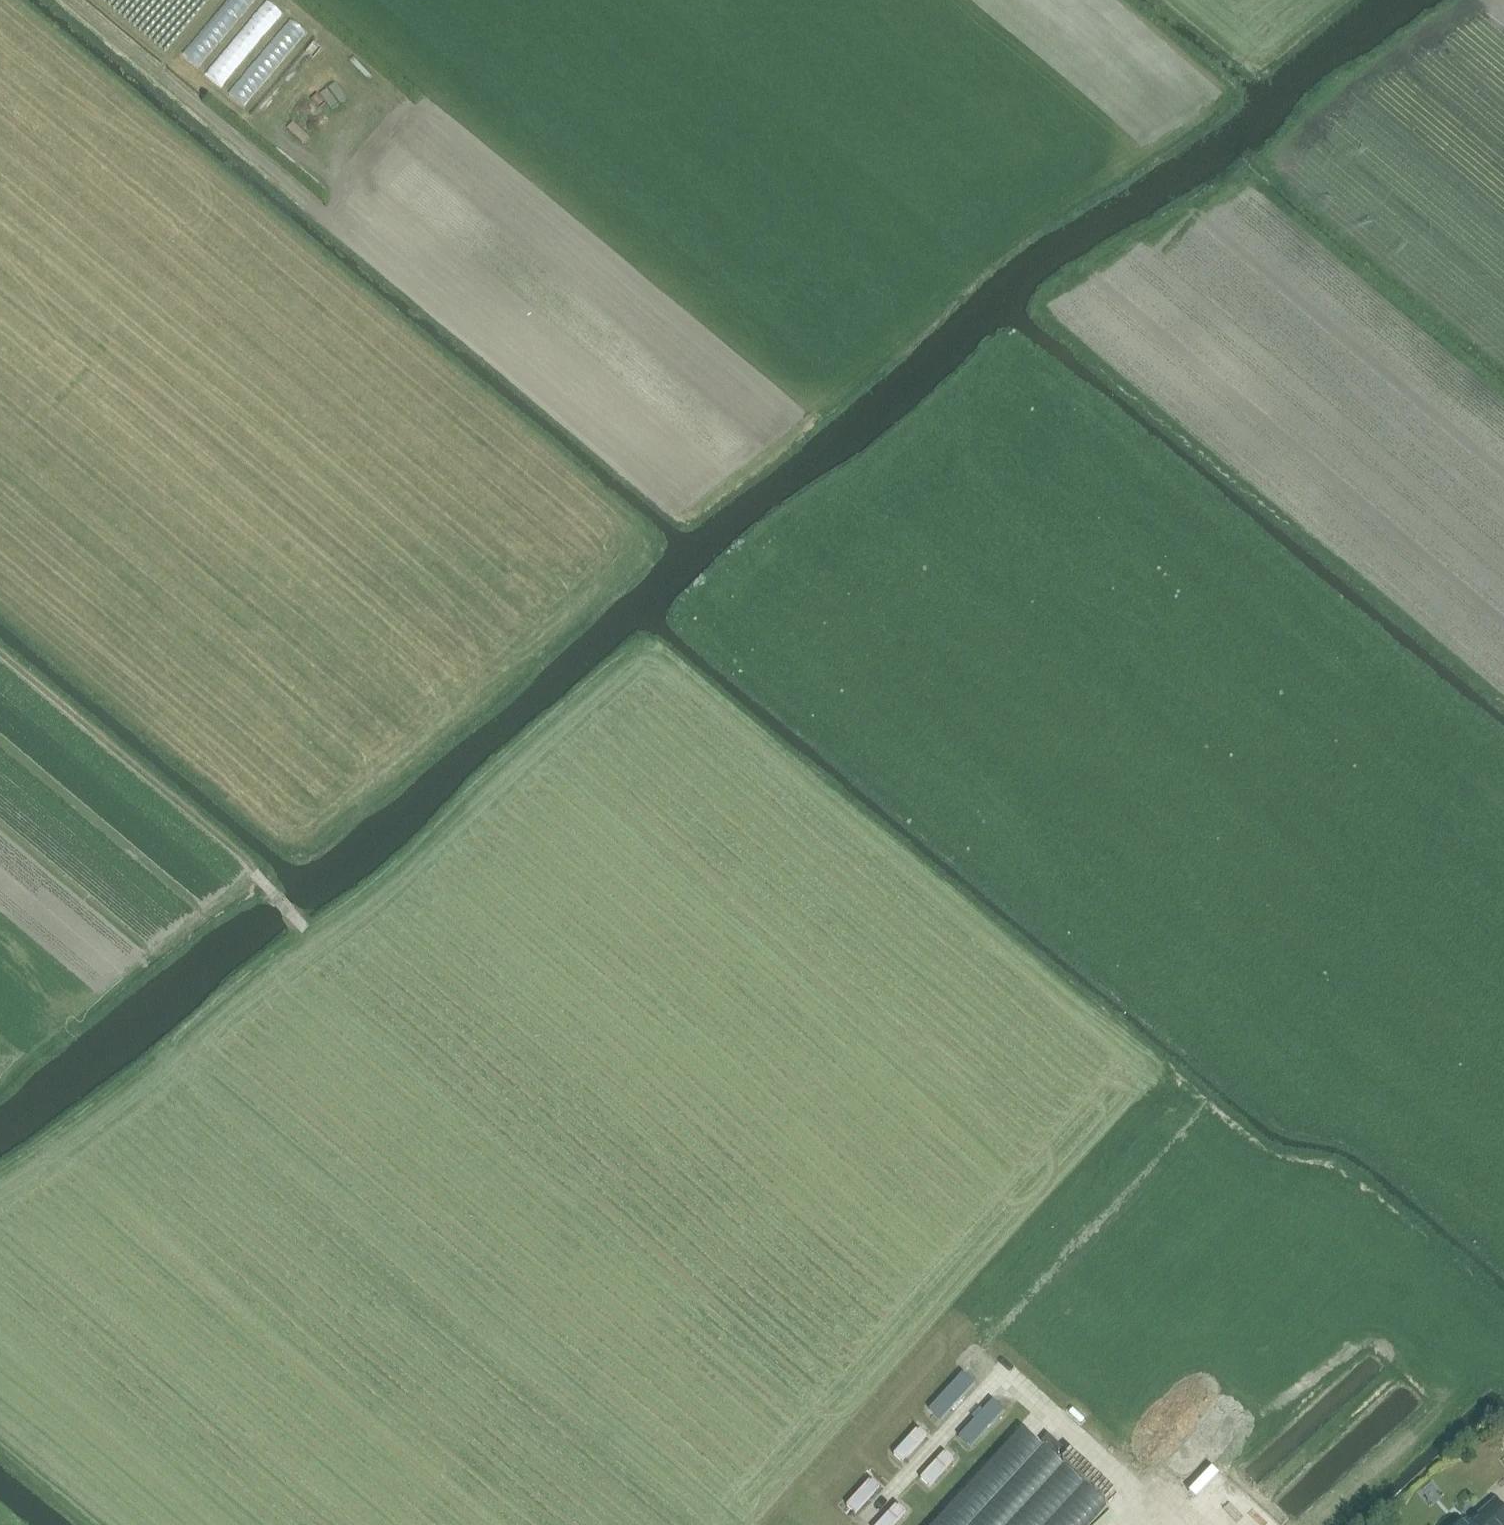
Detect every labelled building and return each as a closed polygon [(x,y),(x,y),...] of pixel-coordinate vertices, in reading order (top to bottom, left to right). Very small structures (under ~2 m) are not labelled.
[(967,1377),(933,1414),(945,1425),(979,1388),(967,1377)] [(996,1405),(963,1441),(975,1452),(1008,1415),(996,1405)] [(1106,1506),(1023,1429),(934,1524),(1088,1524),(1106,1506)] [(923,1431),(898,1458),(907,1466),(932,1439),(923,1431)] [(1217,1457),(1206,1463),(1213,1477),(1224,1471),(1217,1457)] [(952,1458),(928,1485),(937,1493),(961,1467),(952,1458)] [(877,1481),(852,1508),(861,1516),(886,1490),(877,1481)] [(1496,1502),(1470,1524),(1467,1520),(1462,1524),(1503,1524),(1503,1511),(1496,1502)] [(891,1524),(907,1524),(915,1517),(905,1509),(891,1524)] [(1210,1524),(1228,1524),(1218,1516),(1210,1524)]
